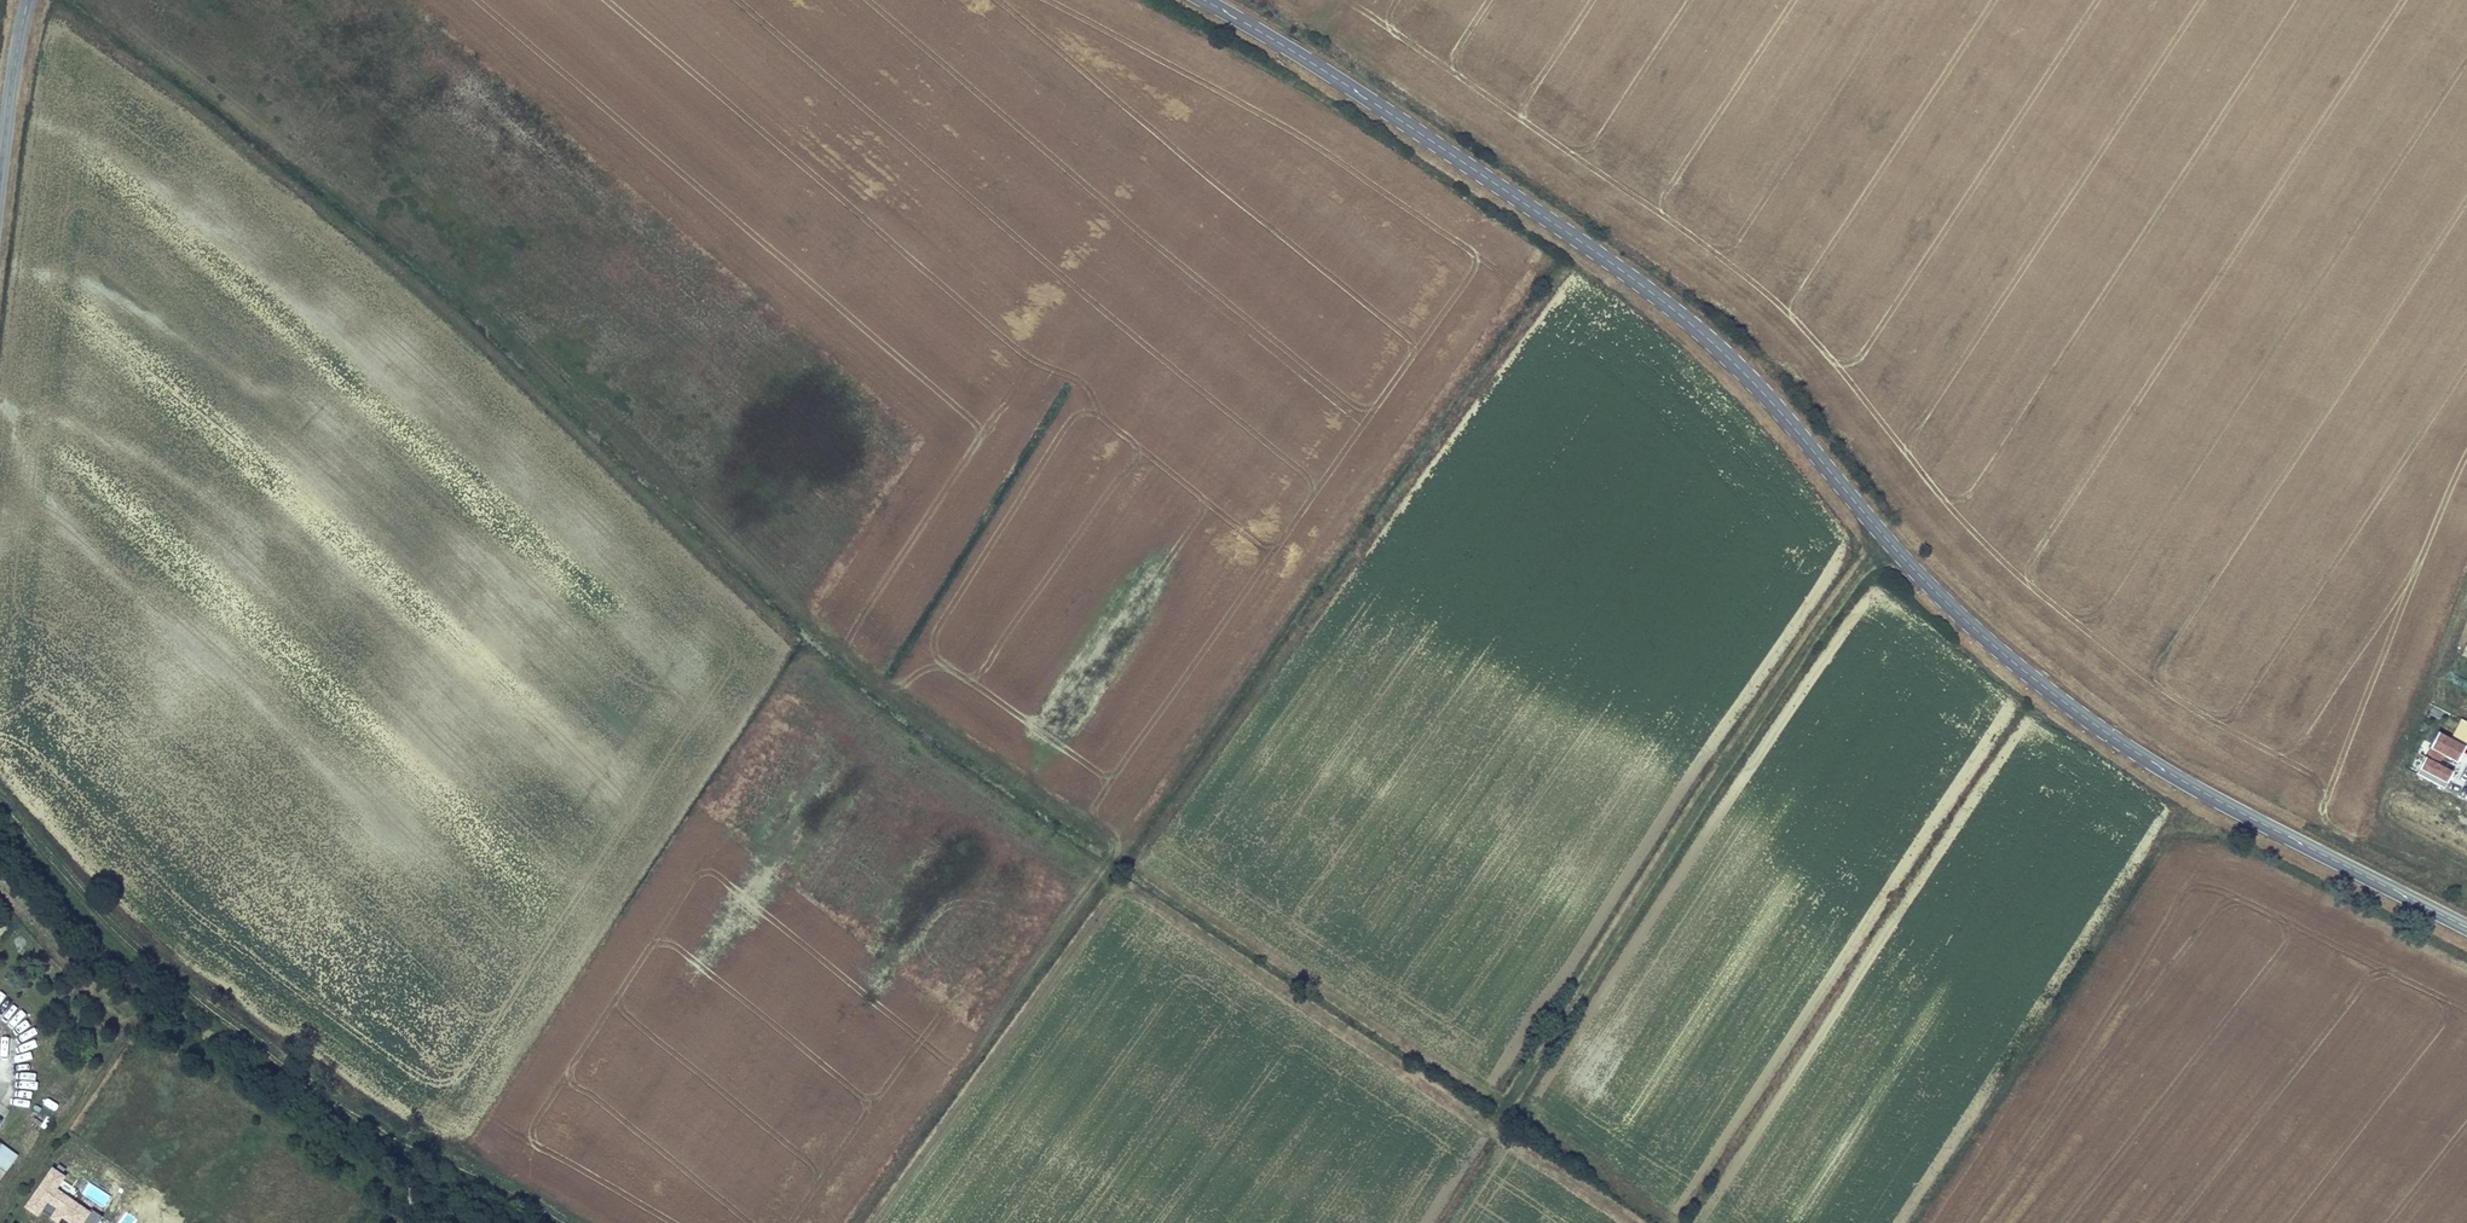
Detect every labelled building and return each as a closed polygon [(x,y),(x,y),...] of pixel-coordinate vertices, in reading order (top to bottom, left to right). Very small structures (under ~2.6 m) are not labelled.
[(2456,646),(2466,652),(2466,624),(2456,646)] [(2453,737),(2466,744),(2466,722),(2461,719),(2453,737)] [(2440,731),(2419,772),(2447,787),(2455,771),(2440,764),(2445,754),(2459,761),(2466,746),(2466,745),(2440,731)] [(0,1184),(19,1156),(0,1143),(0,1184)]
